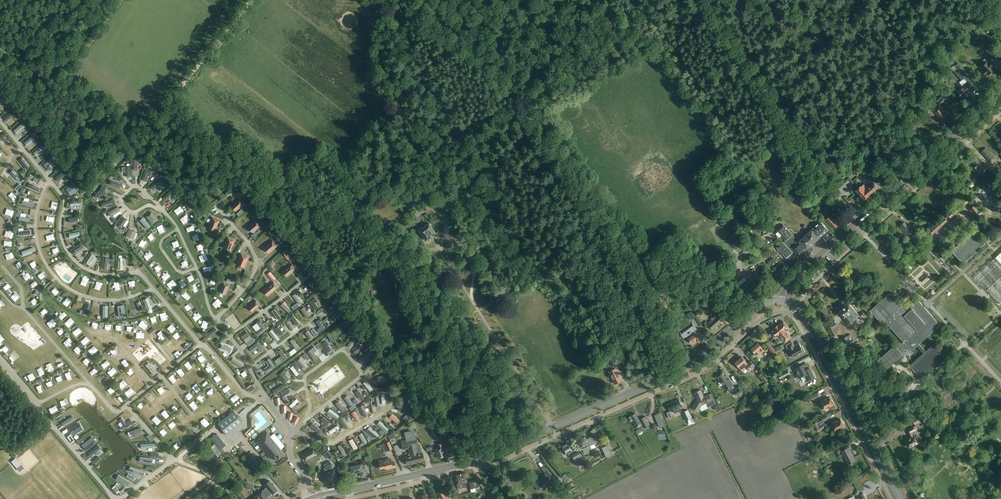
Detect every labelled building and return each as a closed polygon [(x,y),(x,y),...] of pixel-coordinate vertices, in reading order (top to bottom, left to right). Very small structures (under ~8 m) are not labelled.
[(985,51),(991,59),(995,56),(988,48),(985,51)] [(989,74),(995,69),(993,67),(994,66),(988,60),(986,58),(982,60),(985,63),(980,67),(983,70),(982,71),(985,74),(987,73),(989,74)] [(973,88),(973,87),(975,85),(972,81),(967,76),(964,78),(968,83),(958,92),(963,98),(973,88)] [(940,95),(935,99),(938,102),(943,97),(942,97),(945,94),(943,92),(940,95)] [(942,98),(938,102),(940,105),(945,101),(944,100),(946,99),(947,99),(949,97),(949,96),(948,94),(946,94),(945,95),(944,97),(943,99),(942,98)] [(943,120),(947,117),(946,116),(948,113),(946,110),(943,112),(941,111),(943,110),(940,106),(935,111),(943,120)] [(992,163),(997,159),(986,148),(982,152),(992,163)] [(51,158),(44,164),(47,167),(50,171),(52,168),(49,165),(54,161),(54,160),(56,158),(54,155),(52,158),(51,157),(51,158)] [(27,170),(30,167),(23,158),(20,161),(27,170)] [(978,173),(984,167),(975,158),(971,162),(974,165),(973,166),(976,169),(975,169),(978,173)] [(852,169),(853,171),(858,175),(864,170),(860,165),(856,168),(854,167),(852,169)] [(59,182),(67,174),(64,170),(55,178),(59,182)] [(980,173),(972,180),(974,182),(982,175),(980,173)] [(865,183),(861,187),(861,186),(856,190),(864,199),(869,195),(868,195),(877,187),(873,183),(871,184),(870,183),(874,180),(868,174),(862,179),(865,183)] [(158,179),(150,187),(153,190),(162,182),(158,179)] [(111,180),(109,184),(120,189),(122,185),(111,180)] [(38,192),(40,188),(30,183),(28,187),(38,192)] [(78,190),(73,184),(66,190),(68,192),(70,190),(73,194),(78,190)] [(102,188),(95,196),(98,199),(101,195),(103,197),(106,194),(104,192),(105,191),(102,188)] [(170,190),(162,199),(166,202),(174,194),(170,190)] [(405,199),(410,208),(416,205),(410,195),(405,199)] [(950,219),(969,201),(966,197),(946,215),(950,219)] [(239,198),(231,206),(236,211),(244,204),(239,198)] [(103,207),(108,206),(108,207),(116,205),(114,199),(111,200),(102,203),(103,207)] [(749,217),(754,214),(747,204),(742,208),(749,217)] [(970,209),(976,216),(982,212),(975,204),(970,209)] [(833,229),(838,224),(834,220),(836,218),(832,214),(837,210),(834,206),(833,206),(829,211),(830,212),(826,216),(824,214),(822,215),(833,229)] [(118,207),(108,213),(111,216),(120,211),(118,207)] [(152,212),(146,217),(151,223),(157,218),(152,212)] [(736,228),(745,221),(741,216),(732,223),(732,224),(735,227),(736,228)] [(123,217),(117,226),(121,229),(127,219),(123,217)] [(215,231),(219,220),(213,217),(208,228),(215,231)] [(933,234),(947,221),(943,217),(929,230),(933,234)] [(143,218),(139,221),(147,229),(150,226),(143,218)] [(256,220),(248,227),(252,233),(261,225),(256,220)] [(777,247),(777,248),(786,258),(793,252),(794,250),(799,256),(828,230),(820,220),(814,226),(815,226),(812,229),(799,241),(798,241),(793,235),(783,224),(782,225),(780,227),(777,230),(786,240),(785,240),(783,242),(783,241),(777,247)] [(909,237),(916,231),(912,227),(910,228),(905,222),(901,225),(902,226),(900,228),(909,237)] [(426,240),(436,233),(429,223),(419,230),(426,240)] [(129,228),(125,236),(133,239),(136,232),(129,228)] [(973,231),(952,251),(964,264),(985,243),(973,231)] [(230,250),(232,246),(235,240),(228,237),(225,243),(224,247),(230,250)] [(744,248),(738,241),(736,239),(731,243),(739,252),(740,251),(744,248)] [(272,240),(264,247),(269,253),(277,246),(272,240)] [(76,254),(85,248),(83,245),(74,251),(76,254)] [(34,247),(22,252),(23,256),(35,252),(34,247)] [(974,278),(999,304),(1000,302),(1000,252),(974,278)] [(245,263),(246,263),(248,256),(241,253),(238,260),(239,260),(237,264),(244,267),(245,263)] [(90,265),(96,257),(92,254),(86,263),(90,265)] [(286,268),(283,271),(287,276),(294,270),(290,265),(286,268)] [(375,273),(379,279),(380,282),(382,281),(387,288),(392,284),(383,271),(381,269),(375,273)] [(736,289),(741,294),(751,285),(746,280),(736,289)] [(221,287),(219,292),(225,294),(229,285),(223,282),(221,287)] [(270,285),(266,289),(270,293),(278,287),(273,282),(269,285),(270,285)] [(314,294),(316,291),(307,284),(305,287),(314,294)] [(298,304),(301,302),(295,293),(292,296),(298,304)] [(873,308),(870,311),(874,315),(882,324),(884,321),(885,321),(902,340),(909,349),(911,351),(912,350),(917,346),(923,353),(909,366),(921,379),(946,358),(934,344),(926,351),(919,344),(927,337),(930,334),(940,325),(920,302),(917,298),(909,305),(910,306),(909,307),(905,311),(902,307),(898,303),(890,293),(873,308)] [(147,311),(152,309),(148,298),(143,300),(147,311)] [(315,310),(318,307),(315,303),(317,301),(315,298),(309,302),(315,310)] [(252,304),(248,307),(252,312),(260,305),(256,300),(252,304)] [(289,313),(291,310),(283,303),(280,306),(289,313)] [(864,320),(867,318),(862,312),(859,315),(849,303),(837,314),(840,317),(842,315),(852,326),(857,322),(858,324),(863,319),(864,320)] [(306,318),(310,316),(304,307),(301,310),(306,318)] [(278,321),(281,318),(275,310),(272,312),(278,321)] [(713,330),(726,318),(721,313),(718,315),(720,316),(717,318),(715,315),(711,318),(712,320),(708,324),(713,330)] [(296,326),(299,324),(293,315),(290,317),(296,326)] [(260,320),(256,323),(260,328),(256,332),(259,335),(267,329),(260,320)] [(777,326),(788,340),(791,337),(787,332),(789,329),(788,328),(789,327),(783,321),(777,326)] [(171,326),(175,330),(179,326),(176,322),(171,326)] [(687,336),(688,337),(693,344),(700,339),(697,334),(695,331),(697,329),(694,325),(681,335),(684,339),(687,336)] [(785,342),(788,340),(777,326),(771,332),(776,338),(777,337),(781,342),(783,340),(785,342)] [(281,336),(284,334),(278,327),(275,329),(281,336)] [(310,340),(313,338),(308,331),(305,333),(310,340)] [(247,332),(241,337),(246,343),(248,346),(255,341),(254,340),(252,338),(247,332)] [(842,339),(845,346),(850,343),(847,336),(842,339)] [(351,348),(356,340),(352,338),(347,346),(351,348)] [(297,350),(300,348),(293,339),(290,342),(297,350)] [(327,352),(331,350),(326,341),(323,343),(327,352)] [(764,344),(774,357),(778,354),(768,341),(764,344)] [(249,349),(252,352),(257,349),(260,353),(264,350),(258,342),(249,349)] [(801,348),(799,344),(794,346),(792,342),(793,342),(792,342),(786,345),(788,349),(789,349),(789,350),(790,349),(794,357),(804,351),(802,347),(801,348)] [(751,349),(757,357),(764,351),(758,343),(751,349)] [(356,355),(363,348),(361,345),(353,352),(356,355)] [(895,345),(876,362),(884,371),(888,367),(894,362),(903,354),(895,346),(895,345)] [(315,360),(318,358),(311,349),(308,352),(315,360)] [(282,362),(287,358),(281,350),(278,352),(281,356),(279,358),(282,362)] [(739,368),(741,369),(742,371),(747,367),(750,371),(755,367),(750,361),(747,364),(742,357),(735,363),(739,368)] [(269,366),(264,369),(266,373),(275,367),(269,359),(265,361),(269,366)] [(300,359),(297,361),(304,369),(307,367),(300,359)] [(607,362),(610,367),(617,364),(614,359),(607,362)] [(367,372),(376,364),(374,361),(365,369),(367,372)] [(153,375),(157,372),(148,363),(145,365),(153,375)] [(806,370),(803,364),(793,369),(798,378),(804,375),(807,381),(815,377),(810,368),(806,370)] [(185,374),(189,371),(184,366),(181,369),(185,374)] [(296,376),(299,374),(292,366),(290,368),(296,376)] [(614,384),(620,381),(615,369),(609,372),(614,384)] [(286,382),(289,379),(282,372),(279,375),(286,382)] [(728,381),(722,374),(717,378),(720,382),(719,383),(721,386),(722,385),(726,392),(734,386),(729,380),(728,381)] [(370,391),(373,389),(366,381),(364,383),(370,391)] [(225,386),(229,390),(233,386),(230,382),(225,386)] [(274,395),(286,388),(283,384),(272,391),(274,395)] [(738,390),(734,393),(736,396),(738,394),(739,397),(743,394),(742,392),(743,391),(740,386),(736,388),(738,390)] [(697,400),(692,408),(699,412),(702,406),(707,403),(709,407),(715,404),(713,399),(714,398),(711,393),(709,395),(709,394),(703,397),(700,390),(695,393),(698,400),(697,400)] [(361,401),(364,399),(359,391),(356,393),(361,401)] [(817,401),(818,404),(821,403),(821,404),(822,404),(825,410),(827,410),(828,410),(829,408),(833,405),(829,397),(826,399),(825,397),(823,398),(822,398),(817,401)] [(298,402),(297,399),(295,400),(294,399),(291,401),(292,403),(289,406),(291,408),(298,402)] [(674,413),(680,410),(679,407),(682,406),(679,400),(667,405),(670,412),(673,410),(674,413)] [(364,417),(368,415),(362,405),(359,408),(364,417)] [(330,409),(327,412),(337,419),(339,416),(330,409)] [(186,410),(181,415),(185,418),(190,414),(186,410)] [(356,422),(360,420),(354,411),(351,413),(356,422)] [(398,424),(400,421),(392,414),(390,418),(398,424)] [(628,418),(630,422),(632,421),(636,429),(642,425),(641,424),(642,424),(645,428),(650,425),(646,416),(640,420),(639,421),(635,414),(628,418)] [(657,421),(659,425),(660,428),(664,426),(664,424),(662,419),(659,414),(655,415),(657,421)] [(912,419),(915,425),(923,421),(920,415),(912,419)] [(324,430),(330,423),(323,417),(321,420),(325,423),(321,428),(324,430)] [(826,424),(827,425),(829,424),(830,426),(832,424),(834,427),(833,428),(833,430),(835,431),(836,431),(844,427),(840,419),(837,421),(836,419),(834,421),(834,420),(828,423),(826,424)] [(813,425),(817,432),(825,429),(824,427),(826,426),(823,420),(813,425)] [(386,432),(388,429),(379,421),(377,424),(386,432)] [(312,423),(310,426),(318,432),(320,429),(312,423)] [(201,424),(195,429),(198,433),(204,428),(201,424)] [(911,432),(917,429),(915,426),(907,430),(910,437),(905,440),(909,447),(917,443),(911,432)] [(378,437),(379,436),(379,435),(369,428),(366,431),(376,439),(378,437)] [(431,432),(435,438),(439,435),(434,429),(431,432)] [(281,450),(281,449),(278,445),(282,442),(274,433),(270,436),(267,432),(256,441),(270,459),(273,456),(277,461),(284,454),(281,450)] [(364,445),(367,443),(362,434),(359,435),(364,445)] [(406,464),(424,460),(423,453),(421,453),(420,445),(418,446),(416,437),(413,438),(412,434),(405,435),(406,440),(401,441),(403,450),(407,449),(409,454),(408,454),(408,456),(405,457),(406,464)] [(580,442),(583,448),(582,448),(585,454),(592,450),(591,449),(595,447),(594,443),(601,440),(598,434),(580,442)] [(354,451),(358,448),(352,439),(349,441),(354,451)] [(445,456),(443,449),(444,449),(441,442),(437,443),(439,448),(435,449),(436,454),(438,454),(439,458),(445,456)] [(574,459),(576,458),(579,462),(583,459),(578,450),(575,452),(573,450),(574,449),(569,442),(561,448),(565,454),(567,453),(569,456),(571,454),(574,459)] [(381,444),(378,445),(380,449),(383,448),(384,452),(387,451),(384,443),(381,444)] [(208,449),(215,458),(221,454),(214,444),(208,449)] [(338,447),(341,453),(339,455),(341,458),(344,456),(344,457),(347,455),(341,445),(338,447)] [(607,445),(602,448),(605,453),(606,453),(607,456),(611,454),(610,451),(607,445)] [(848,464),(855,461),(853,456),(854,456),(849,447),(846,449),(842,451),(848,464)] [(310,450),(305,453),(308,459),(313,456),(310,450)] [(391,462),(390,458),(379,461),(381,467),(385,466),(386,469),(395,467),(394,461),(391,462)] [(325,472),(322,474),(326,484),(338,479),(334,469),(333,469),(331,466),(334,465),(330,461),(323,464),(325,467),(325,468),(324,468),(325,472)] [(362,468),(361,464),(350,467),(352,473),(360,471),(361,476),(366,475),(365,467),(362,468)] [(534,485),(540,491),(546,485),(554,476),(551,474),(547,471),(545,467),(545,466),(542,468),(542,469),(545,474),(534,485)] [(458,489),(466,487),(465,482),(467,482),(465,473),(455,475),(458,489)] [(478,487),(478,484),(477,479),(468,481),(470,489),(478,487)] [(226,489),(231,485),(227,480),(223,484),(226,489)] [(263,490),(268,497),(277,490),(269,481),(265,484),(267,487),(263,490)] [(449,497),(448,497),(443,489),(439,492),(438,491),(437,492),(437,493),(436,493),(439,498),(450,498),(449,497)] [(261,498),(266,498),(268,497),(263,490),(258,495),(261,498)]
